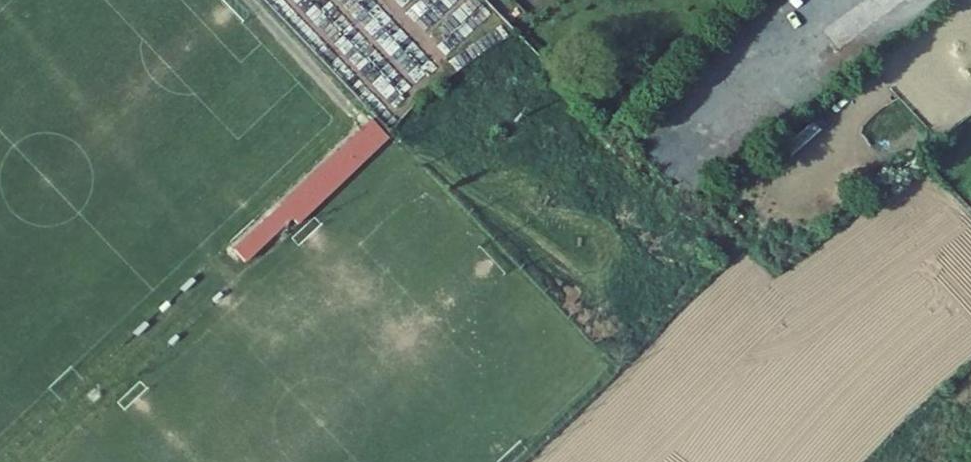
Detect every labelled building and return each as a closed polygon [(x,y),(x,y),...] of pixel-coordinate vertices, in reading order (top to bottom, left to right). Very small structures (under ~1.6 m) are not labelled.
[(381,131),(370,119),(325,165),(306,184),(317,196),(381,131)] [(317,196),(306,184),(235,256),(247,267),(317,196)]
